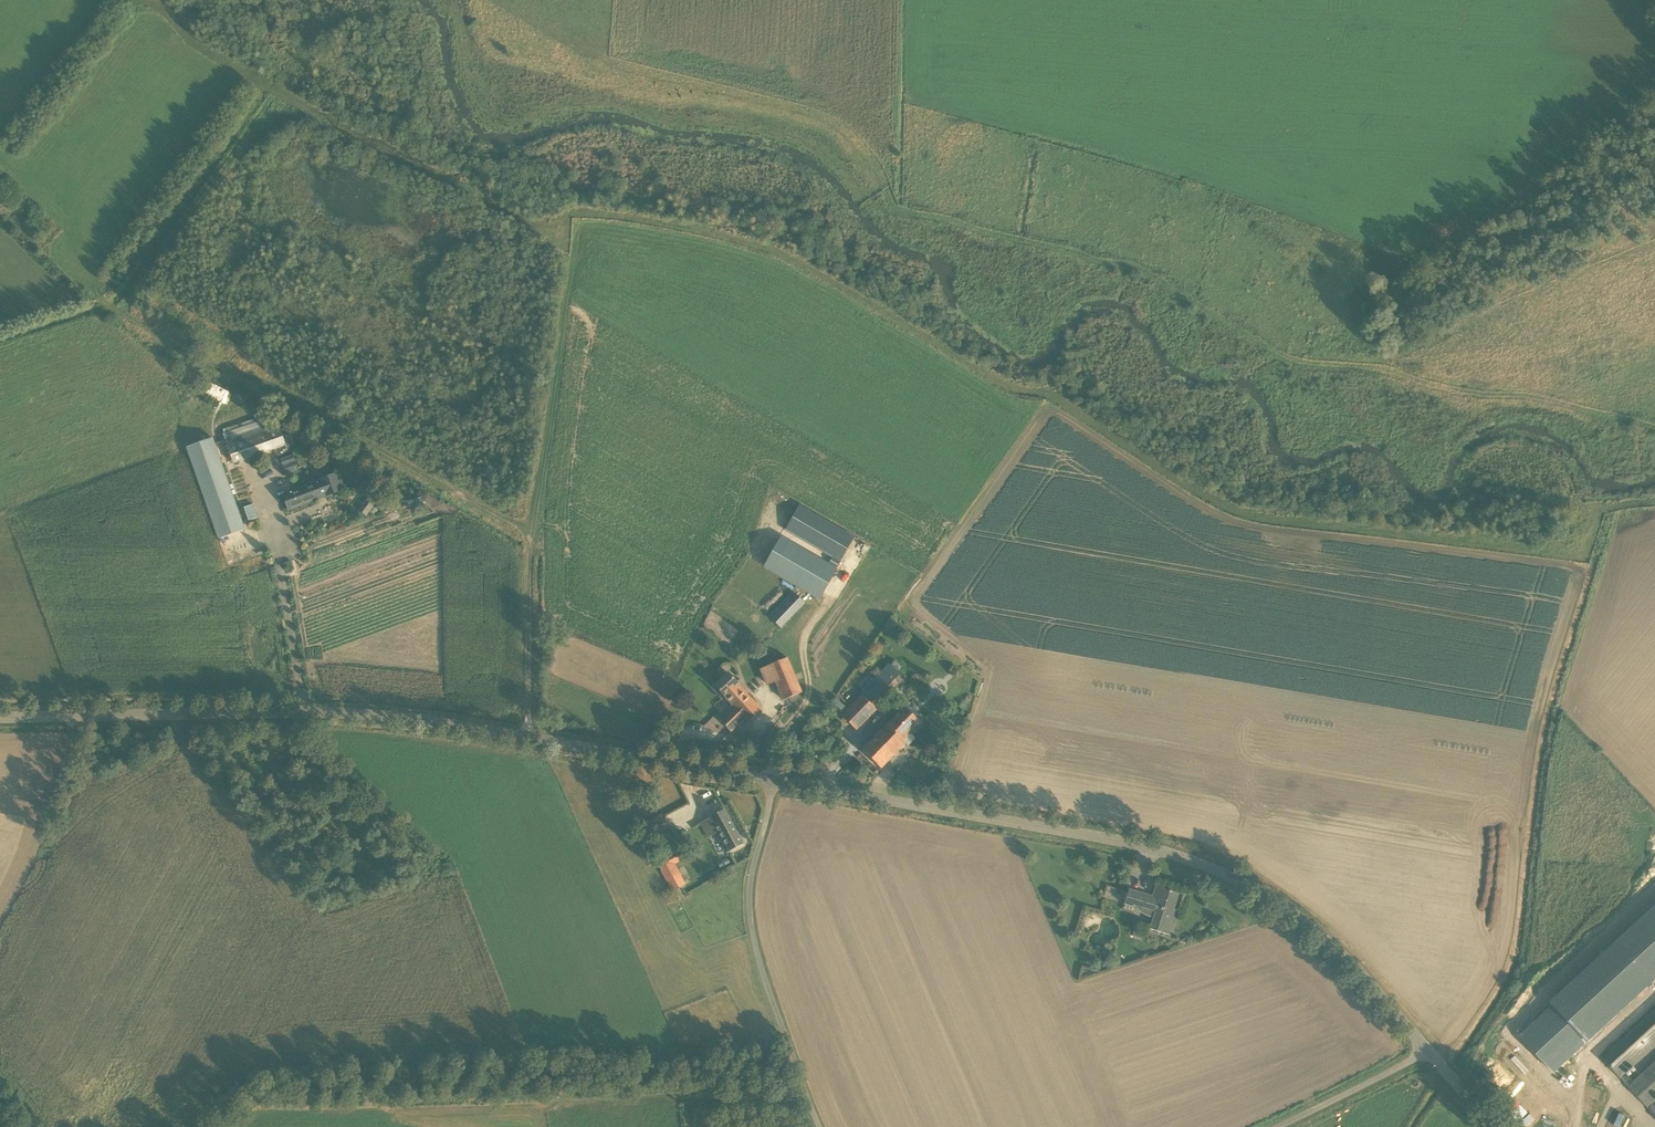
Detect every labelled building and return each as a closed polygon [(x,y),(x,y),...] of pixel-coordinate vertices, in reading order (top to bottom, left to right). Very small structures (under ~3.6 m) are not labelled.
[(226,405),(232,393),(208,382),(202,394),(226,405)] [(223,433),(234,463),(286,445),(289,452),(296,449),(292,437),(299,435),(297,427),(289,429),(284,415),(276,417),(275,415),(223,433)] [(250,528),(217,436),(191,445),(224,538),(250,528)] [(280,458),(285,472),(297,468),(292,453),(280,458)] [(338,482),(335,474),(322,479),(322,480),(283,495),(289,510),(327,495),(328,496),(344,489),(341,481),(338,482)] [(253,503),(243,506),(247,520),(257,516),(253,503)] [(371,511),(363,505),(358,511),(366,516),(371,511)] [(829,581),(854,537),(855,536),(800,505),(786,530),(832,557),(828,563),(772,531),(764,545),(829,581)] [(769,612),(783,627),(808,605),(795,589),(769,612)] [(736,631),(716,616),(711,623),(731,638),(736,631)] [(783,700),(802,692),(787,657),(769,665),(783,700)] [(862,695),(859,698),(842,715),(856,730),(877,708),(875,706),(898,683),(894,680),(900,674),(889,662),(860,692),(862,695)] [(762,711),(738,685),(739,684),(728,672),(715,685),(725,696),(726,696),(733,703),(729,707),(731,709),(721,720),(731,731),(744,720),(748,724),(762,711)] [(881,768),(906,743),(903,740),(920,722),(903,706),(862,750),(881,768)] [(812,730),(806,725),(802,730),(809,734),(812,730)] [(714,824),(728,851),(743,843),(725,810),(701,823),(704,829),(714,824)] [(639,827),(644,837),(646,839),(669,827),(662,815),(639,827)] [(685,884),(675,864),(686,858),(678,845),(655,857),(672,891),(685,884)] [(1173,909),(1178,893),(1156,886),(1152,896),(1129,889),(1124,905),(1155,914),(1151,929),(1171,935),(1179,911),(1173,909)] [(1522,1035),(1557,1073),(1654,983),(1654,910),(1553,1001),(1555,1003),(1522,1035)] [(1109,964),(1106,957),(1098,961),(1102,968),(1109,964)] [(1613,1049),(1604,1057),(1622,1077),(1623,1077),(1631,1085),(1630,1086),(1648,1105),(1649,1104),(1654,1111),(1654,1102),(1654,1100),(1654,1099),(1654,1063),(1636,1081),(1626,1071),(1654,1044),(1654,1010),(1613,1049)]
